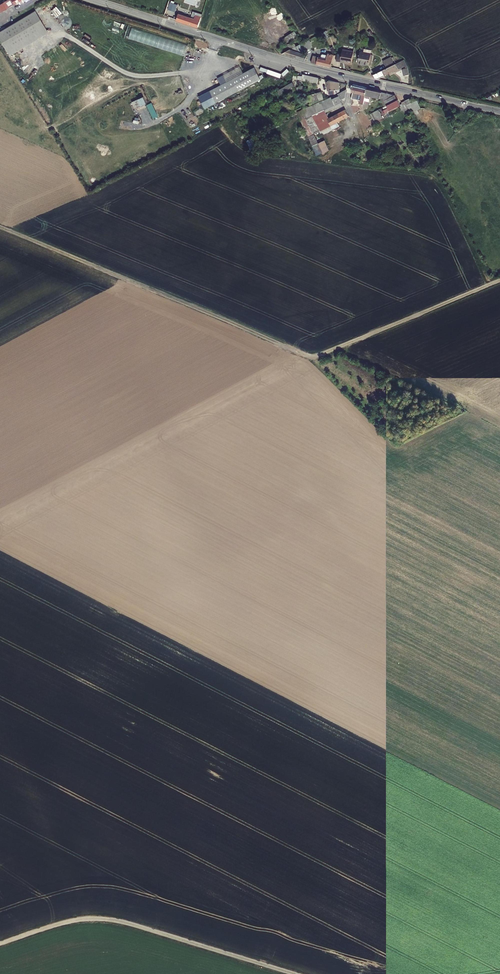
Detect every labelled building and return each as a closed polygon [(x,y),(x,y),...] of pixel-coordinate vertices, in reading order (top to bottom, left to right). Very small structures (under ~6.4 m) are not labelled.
[(10,55),(48,31),(35,9),(0,31),(0,39),(10,55)] [(198,27),(202,17),(196,15),(195,19),(179,14),(177,20),(198,27)] [(295,32),(282,38),(285,44),(297,38),(295,32)] [(302,52),(304,52),(314,47),(309,39),(303,42),(298,44),(302,52)] [(304,52),(302,52),(291,48),(282,53),(307,61),(308,53),(304,52)] [(372,53),(361,51),(360,63),(371,63),(372,53)] [(327,66),(328,57),(323,56),(323,57),(314,55),(312,62),(327,66)] [(348,65),(352,65),(353,57),(342,55),(342,61),(348,63),(348,65)] [(371,76),(379,78),(392,72),(393,72),(400,69),(397,64),(371,76)] [(254,68),(232,79),(238,91),(260,80),(254,68)] [(301,74),(300,80),(317,84),(319,78),(301,74)] [(339,92),(339,83),(327,80),(329,94),(336,93),(339,92)] [(278,95),(295,88),(292,82),(276,89),(278,95)] [(353,92),(353,96),(357,97),(357,99),(360,100),(364,99),(367,89),(352,86),(352,92),(353,92)] [(339,96),(332,100),(335,105),(336,108),(343,104),(340,99),(347,96),(347,89),(338,94),(339,96)] [(364,99),(360,100),(360,103),(362,103),(362,104),(363,104),(364,100),(367,101),(368,98),(370,99),(371,97),(381,99),(382,93),(367,89),(364,99)] [(321,92),(306,97),(311,106),(325,100),(321,92)] [(385,101),(395,96),(395,95),(383,93),(383,96),(385,96),(382,98),(383,99),(384,102),(385,101)] [(398,100),(395,96),(385,101),(388,105),(398,100)] [(331,98),(325,100),(311,106),(301,110),(306,120),(323,111),(335,105),(332,100),(331,98)] [(383,99),(368,106),(369,109),(384,102),(383,99)] [(388,105),(383,108),(384,110),(383,111),(384,114),(400,105),(398,100),(388,105)] [(400,108),(402,111),(409,107),(406,101),(402,103),(403,106),(400,108)] [(147,104),(153,118),(158,116),(152,102),(147,104)] [(354,114),(360,110),(360,109),(363,107),(362,104),(360,104),(352,107),(351,107),(354,114)] [(345,109),(327,118),(331,125),(349,116),(345,109)] [(374,112),(378,121),(382,119),(378,110),(374,112)] [(306,120),(309,126),(327,118),(323,111),(306,120)] [(124,112),(122,117),(136,121),(138,116),(124,112)] [(378,121),(374,112),(365,117),(367,120),(368,119),(369,120),(362,124),(366,131),(379,123),(378,121)] [(313,134),(331,125),(327,118),(309,126),(305,129),(309,137),(313,134)] [(309,137),(312,146),(318,144),(313,134),(309,137)]
